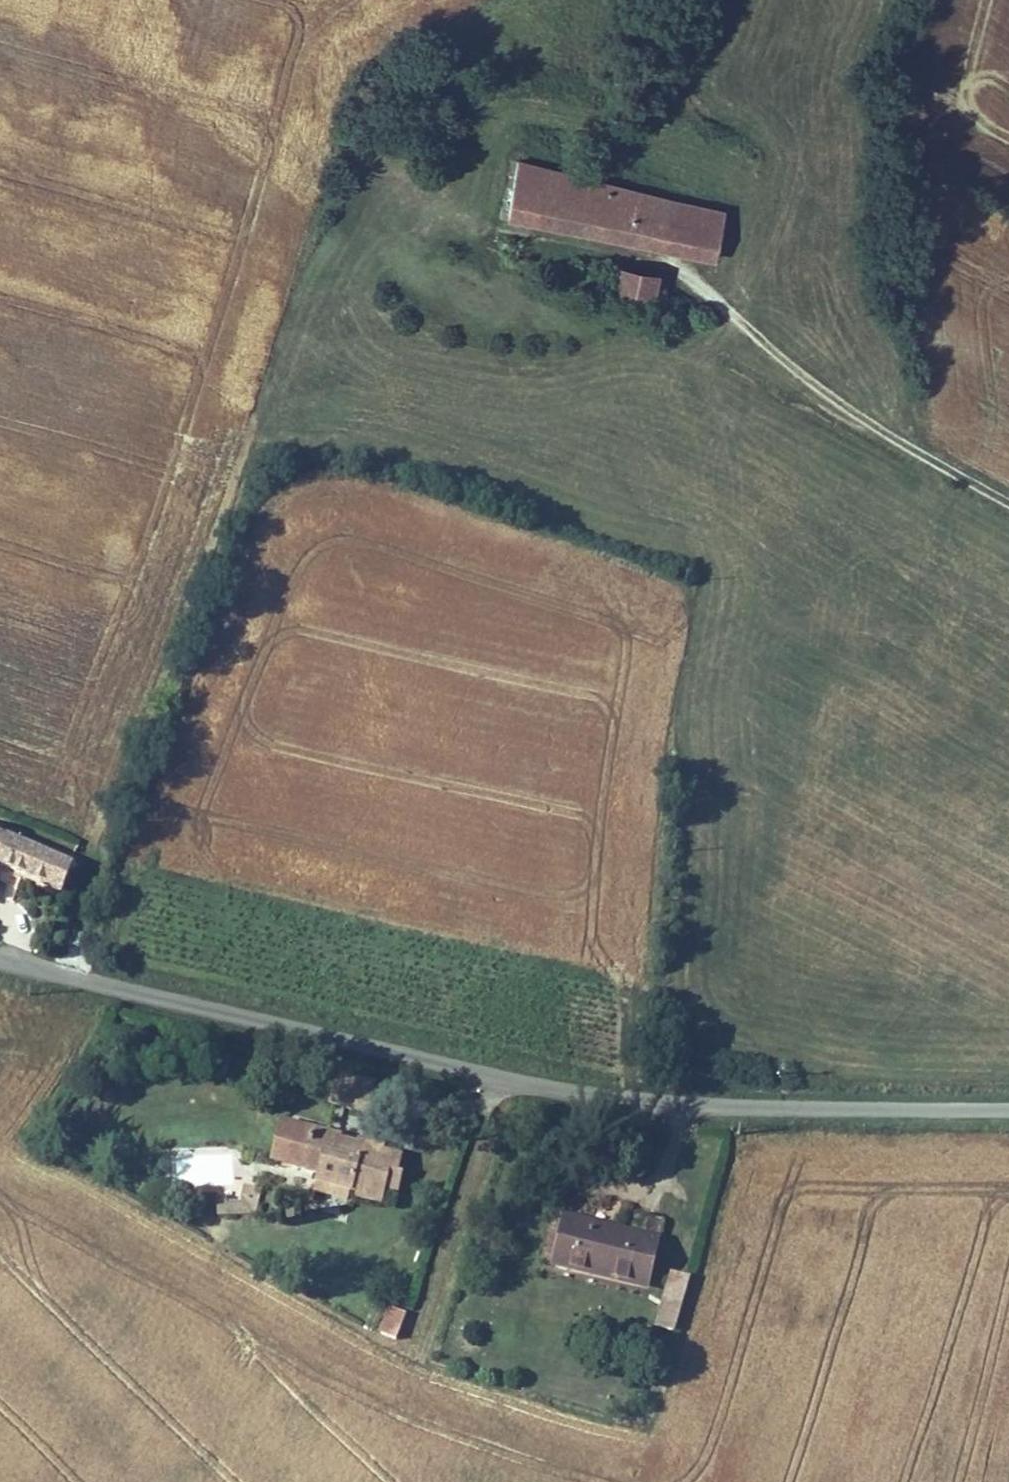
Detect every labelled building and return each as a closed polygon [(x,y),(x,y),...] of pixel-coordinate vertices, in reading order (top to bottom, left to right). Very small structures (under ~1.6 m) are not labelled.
[(506,222),(622,247),(634,193),(518,168),(506,222)] [(634,193),(622,247),(715,268),(727,214),(634,193)] [(653,312),(659,280),(619,272),(613,304),(653,312)] [(0,830),(0,874),(5,860),(43,874),(42,877),(59,883),(69,855),(0,830)] [(280,1115),(271,1156),(319,1168),(316,1178),(350,1186),(361,1189),(359,1195),(384,1201),(388,1185),(401,1189),(406,1167),(400,1165),(404,1149),(387,1145),(388,1140),(363,1134),(362,1139),(343,1135),(341,1142),(332,1140),(335,1128),(280,1115)] [(341,1142),(343,1135),(344,1130),(335,1128),(332,1140),(341,1142)] [(350,1186),(316,1178),(314,1188),(348,1196),(350,1186)] [(244,1183),(243,1199),(223,1198),(223,1208),(253,1209),(260,1202),(261,1185),(244,1183)] [(568,1253),(566,1264),(647,1284),(660,1231),(632,1225),(562,1207),(552,1249),(568,1253)] [(632,1225),(660,1231),(664,1216),(636,1209),(632,1225)] [(568,1253),(552,1249),(549,1260),(566,1264),(568,1253)] [(675,1326),(689,1275),(670,1270),(656,1321),(675,1326)] [(395,1337),(406,1310),(389,1303),(378,1330),(395,1337)]
